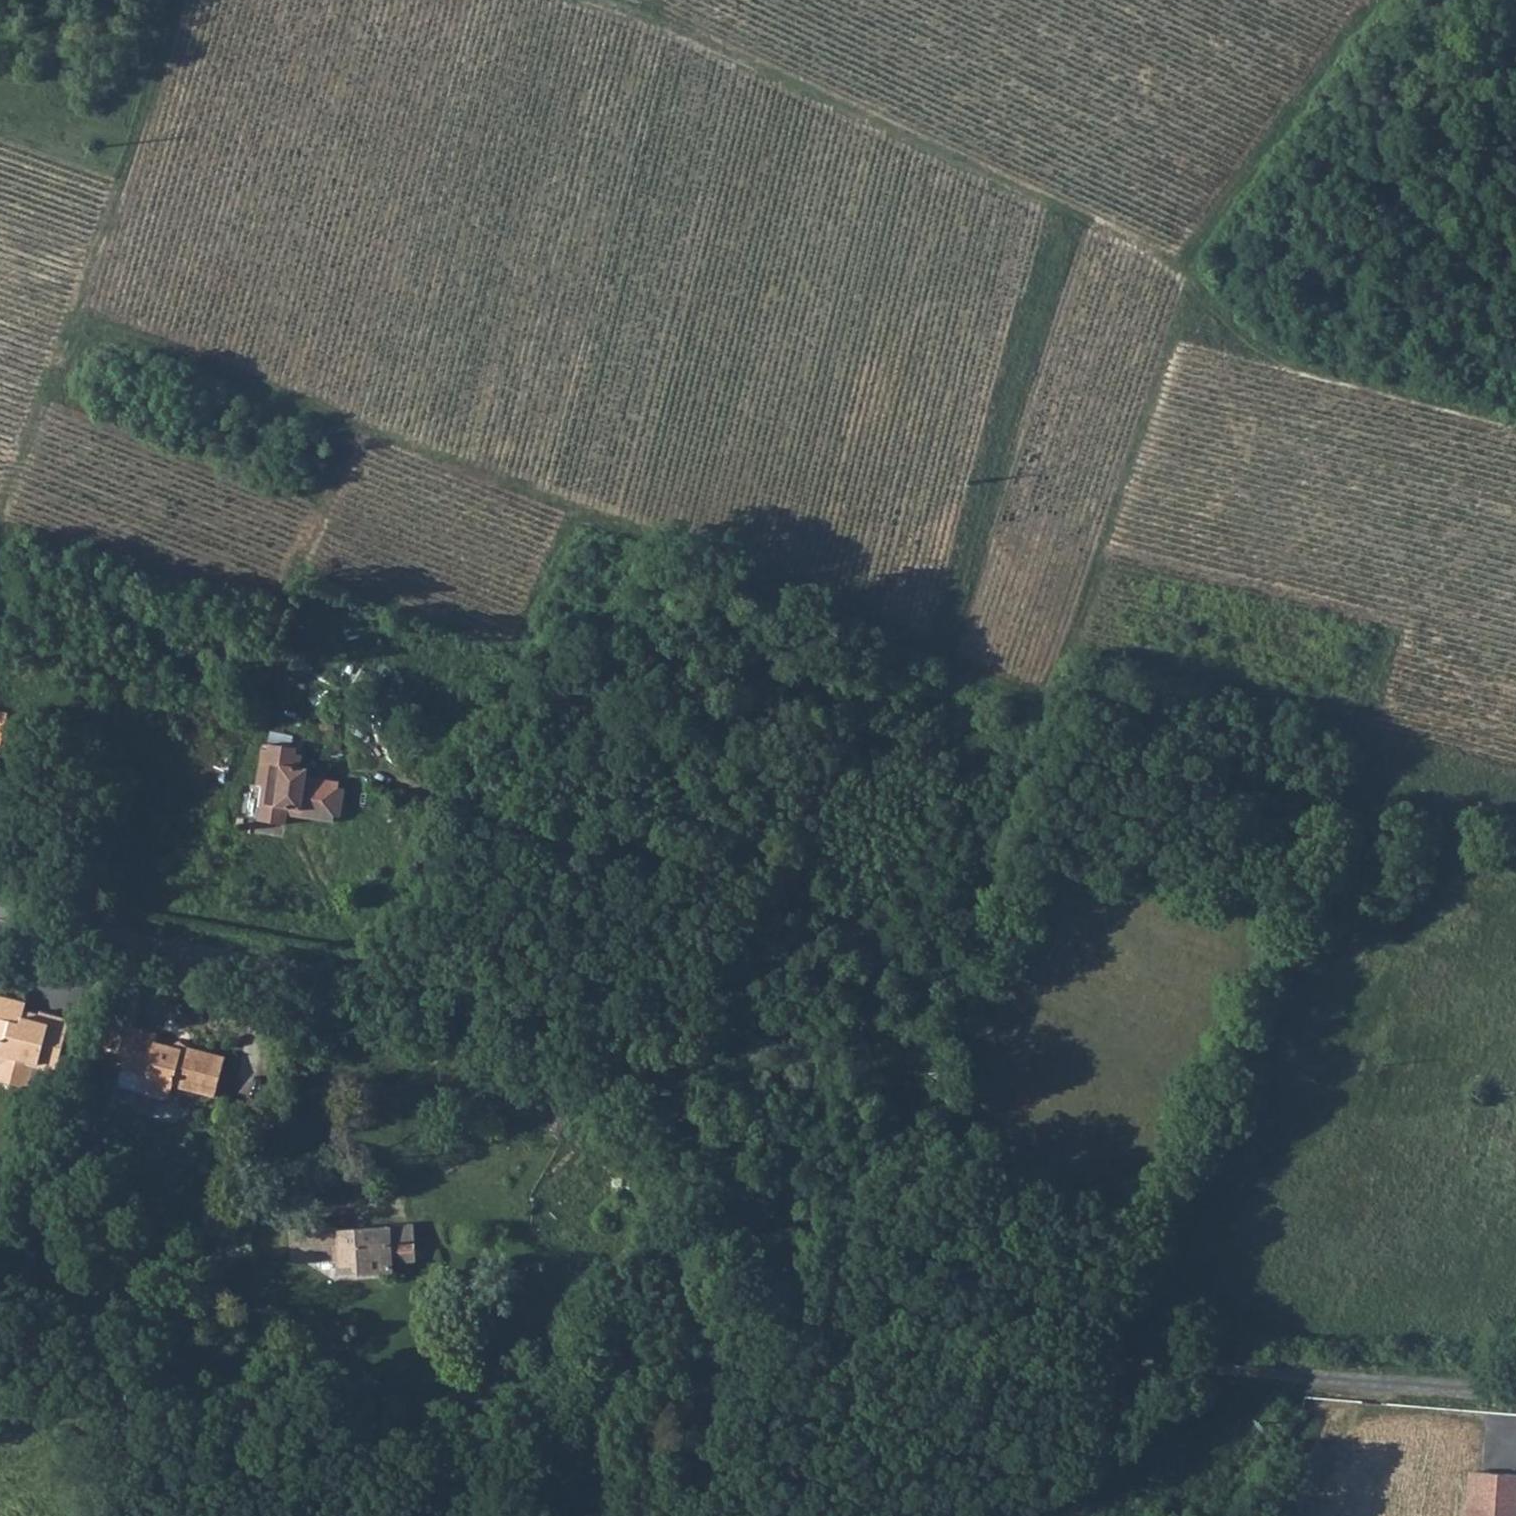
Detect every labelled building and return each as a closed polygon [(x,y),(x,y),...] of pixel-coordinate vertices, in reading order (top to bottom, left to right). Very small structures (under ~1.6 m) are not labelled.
[(263,743),(263,748),(297,756),(297,752),(292,752),(292,746),(263,743)] [(263,748),(257,747),(254,781),(258,782),(255,821),(282,824),(283,807),(299,809),(299,817),(330,821),(330,818),(341,819),(343,793),(336,792),(336,785),(306,782),(306,769),(296,769),(297,756),(263,748)] [(131,990),(103,983),(88,1043),(124,1052),(120,1067),(144,1073),(140,1090),(166,1097),(170,1085),(211,1096),(223,1052),(186,1043),(184,1048),(151,1040),(153,1032),(122,1025),(131,990)] [(12,1063),(13,1059),(47,1068),(62,1014),(32,1006),(28,1021),(13,1016),(17,1000),(0,995),(0,1060),(12,1063)] [(120,1067),(116,1088),(140,1094),(140,1090),(144,1073),(120,1067)] [(390,1260),(390,1223),(294,1224),(295,1253),(338,1253),(338,1273),(390,1272),(390,1260)] [(414,1223),(390,1223),(390,1260),(414,1261),(414,1223)] [(1473,1471),(1469,1515),(1515,1515),(1515,1474),(1473,1471)]
